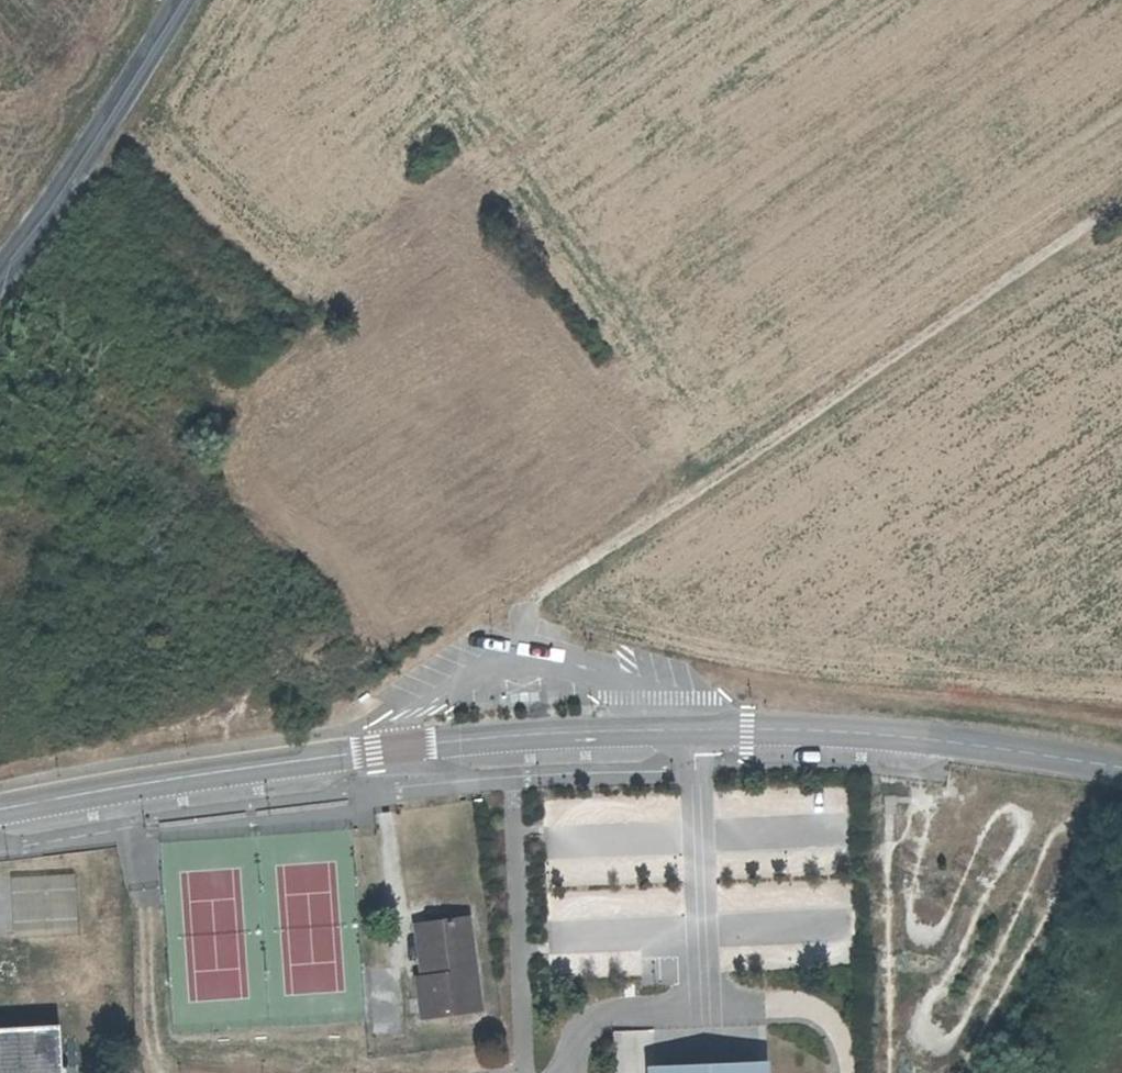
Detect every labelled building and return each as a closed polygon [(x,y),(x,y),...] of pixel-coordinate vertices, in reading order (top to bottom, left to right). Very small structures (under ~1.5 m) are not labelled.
[(0,875),(0,934),(80,932),(77,872),(0,875)] [(420,976),(414,976),(420,1022),(485,1014),(473,918),(414,925),(420,976)] [(58,1024),(0,1027),(0,1072),(61,1072),(58,1024)]
